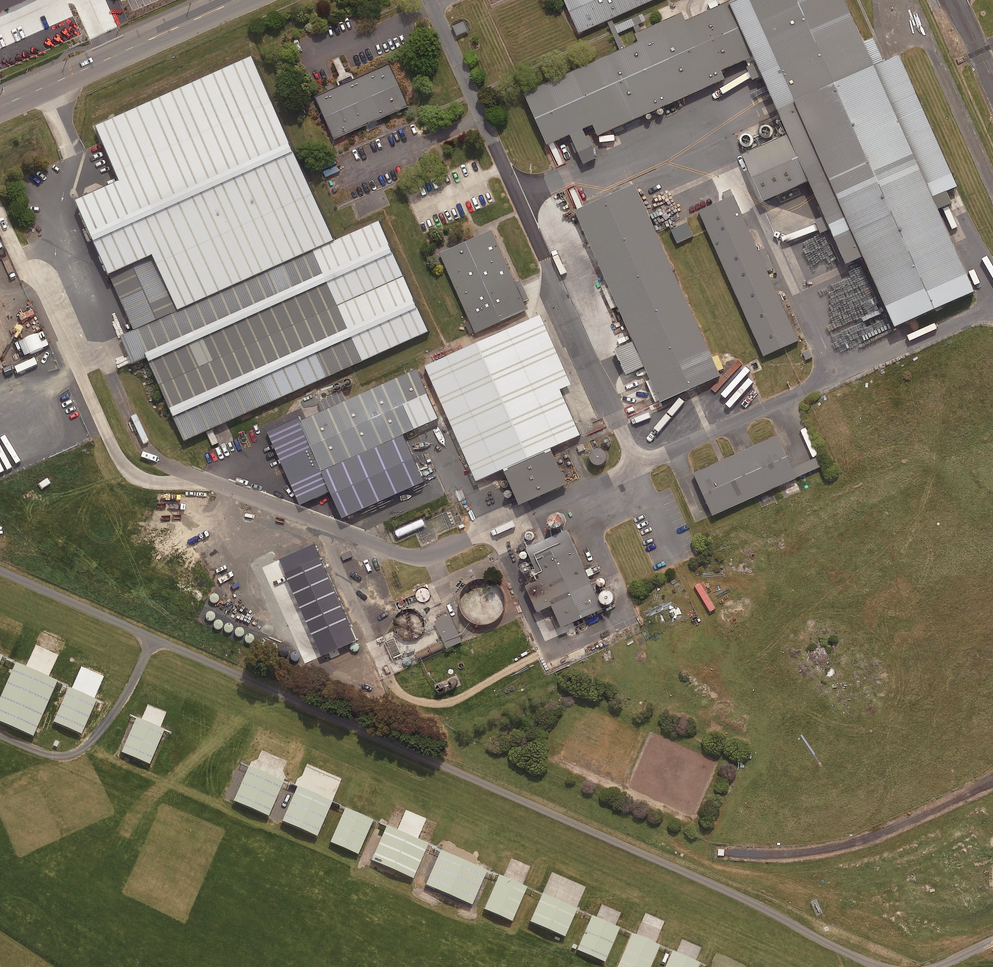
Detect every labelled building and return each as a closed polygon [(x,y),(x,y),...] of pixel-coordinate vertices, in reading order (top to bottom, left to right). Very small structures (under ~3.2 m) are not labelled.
[(25,0),(0,0),(0,11),(25,0)] [(732,0),(708,0),(514,85),(538,139),(752,46),(732,0)] [(572,30),(639,0),(558,0),(572,30)] [(752,46),(875,322),(991,271),(877,12),(872,0),(732,0),(752,46)] [(469,32),(465,22),(453,27),(457,37),(469,32)] [(386,57),(311,90),(331,136),(406,104),(386,57)] [(96,247),(296,157),(252,59),(95,129),(119,182),(76,202),(96,247)] [(803,175),(782,127),(740,145),(761,193),(803,175)] [(723,364),(640,176),(576,204),(659,392),(723,364)] [(736,178),(685,200),(751,348),(801,326),(736,178)] [(525,304),(487,220),(434,243),(471,328),(525,304)] [(693,238),(688,224),(672,231),(677,244),(693,238)] [(156,241),(105,263),(181,436),(361,358),(311,243),(181,299),(156,241)] [(898,338),(894,330),(879,337),(883,345),(898,338)] [(509,341),(435,372),(476,472),(502,461),(517,497),(565,476),(509,341)] [(385,373),(299,411),(322,465),(409,427),(385,373)] [(578,400),(541,416),(552,441),(589,426),(578,400)] [(788,422),(691,464),(710,508),(808,466),(788,422)] [(587,451),(583,443),(576,446),(580,455),(587,451)] [(574,517),(513,544),(550,628),(611,601),(574,517)] [(475,571),(469,573),(467,574),(465,576),(462,580),(460,582),(458,587),(457,591),(458,599),(460,605),(463,608),(467,612),(473,615),(478,616),(484,616),(492,614),(496,610),(500,606),(502,601),(503,598),(504,592),(503,586),(498,578),(495,575),(491,573),(484,570),(481,570),(475,571)] [(16,659),(0,692),(0,719),(32,734),(58,679),(50,675),(26,664),(16,659)] [(83,734),(99,697),(69,684),(52,721),(83,734)] [(150,762),(166,727),(163,725),(140,715),(136,713),(120,749),(150,762)] [(249,766),(233,802),(269,817),(284,781),(249,766)] [(332,799),(296,784),(281,821),(317,836),(332,799)] [(357,854),(373,818),(345,806),(329,841),(357,854)] [(413,879),(428,842),(418,838),(398,829),(386,824),(370,859),(413,879)] [(471,905),(487,868),(440,847),(423,884),(471,905)] [(511,921),(527,885),(523,884),(504,875),(499,873),(483,908),(511,921)] [(574,913),(577,907),(543,892),(542,892),(528,921),(564,937),(574,913)] [(604,962),(620,926),(616,924),(597,916),(592,913),(576,949),(604,962)] [(660,943),(656,942),(637,933),(632,931),(616,966),(650,966),(660,943)] [(700,961),(696,959),(677,951),(672,949),(664,966),(697,966),(700,961)]
